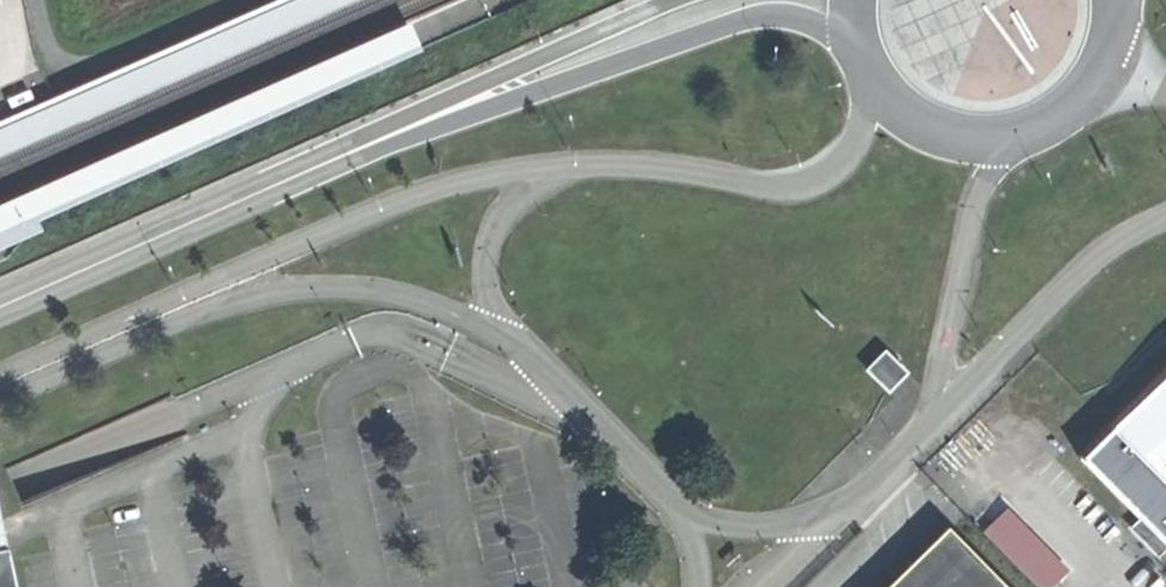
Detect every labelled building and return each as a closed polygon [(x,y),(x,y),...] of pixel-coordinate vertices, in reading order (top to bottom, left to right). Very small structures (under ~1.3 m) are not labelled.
[(346,0),(262,0),(0,115),(0,149),(346,0)] [(0,198),(0,244),(43,225),(40,219),(423,44),(409,18),(0,198)] [(883,348),(866,365),(888,387),(905,369),(883,348)] [(1112,426),(1083,454),(1165,539),(1165,372),(1112,426)] [(886,586),(1011,586),(950,526),(886,586)] [(0,536),(0,586),(9,586),(0,536)]
